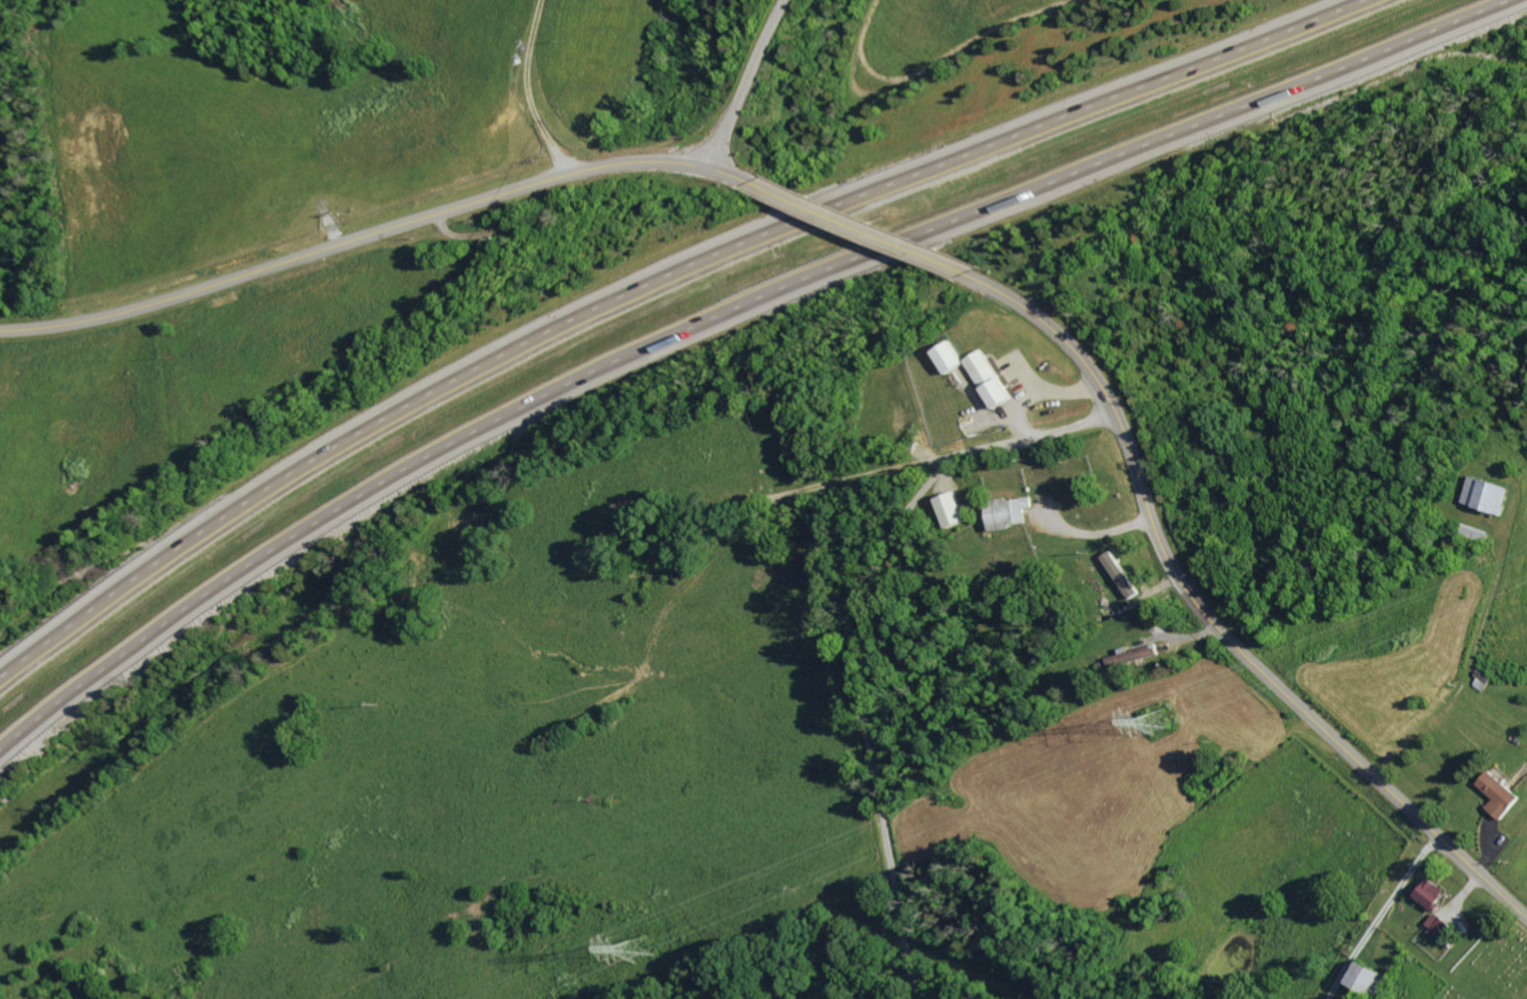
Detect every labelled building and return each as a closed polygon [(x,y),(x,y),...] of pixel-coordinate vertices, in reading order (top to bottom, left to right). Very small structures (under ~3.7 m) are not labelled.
[(934,351),(948,374),(967,362),(952,339),(934,351)] [(995,410),(1014,400),(987,348),(967,359),(995,410)] [(1462,501),(1505,516),(1514,488),(1471,474),(1462,501)] [(939,497),(948,528),(969,522),(960,491),(939,497)] [(1010,500),(1009,497),(999,499),(1001,511),(991,513),(994,531),(1014,528),(1013,524),(1030,522),(1028,508),(1036,507),(1034,496),(1010,500)] [(1105,557),(1134,599),(1143,592),(1114,551),(1105,557)] [(1110,657),(1112,667),(1161,654),(1159,645),(1110,657)] [(1494,679),(1485,671),(1475,684),(1485,691),(1494,679)] [(1496,799),(1489,807),(1503,821),(1524,798),(1493,771),(1480,785),(1496,799)] [(1415,896),(1434,910),(1448,892),(1429,878),(1415,896)] [(1440,937),(1451,926),(1437,913),(1427,923),(1440,937)] [(1378,995),(1387,972),(1362,962),(1353,984),(1378,995)]
